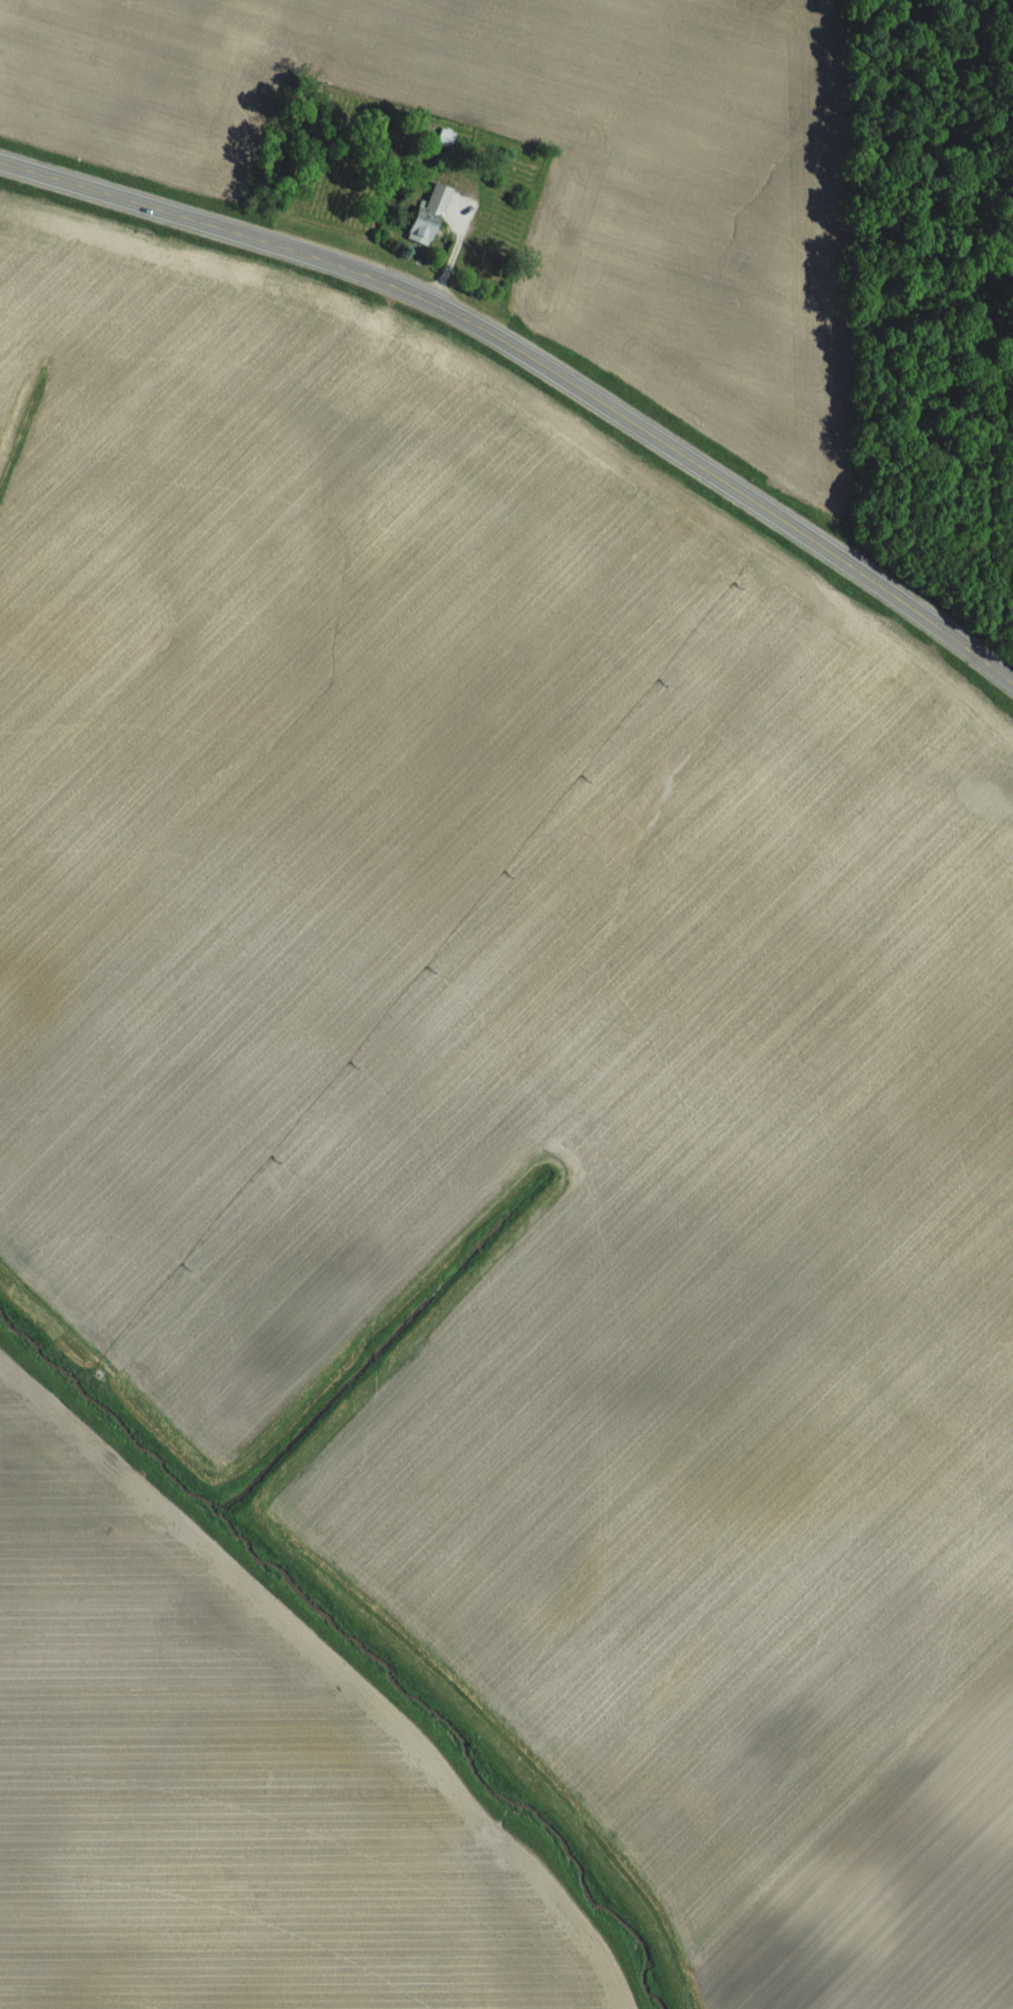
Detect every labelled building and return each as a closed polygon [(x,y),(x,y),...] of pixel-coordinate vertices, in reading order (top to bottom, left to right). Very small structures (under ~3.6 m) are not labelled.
[(445,211),(421,205),(412,237),(436,243),(445,211)]
